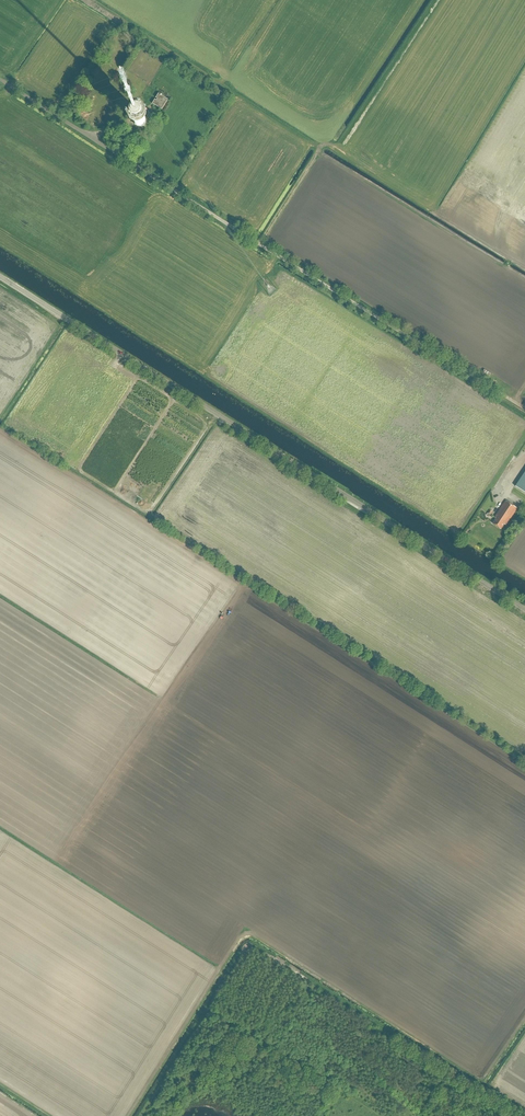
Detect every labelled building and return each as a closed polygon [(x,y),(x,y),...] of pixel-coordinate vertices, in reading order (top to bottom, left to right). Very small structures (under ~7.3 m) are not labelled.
[(162,110),(168,100),(158,94),(156,98),(157,99),(156,101),(155,100),(152,104),(162,110)] [(138,126),(140,127),(142,126),(144,125),(145,123),(146,121),(146,119),(145,117),(143,116),(141,115),(139,115),(137,116),(135,118),(134,120),(134,122),(135,124),(136,125),(138,126)] [(516,486),(524,492),(524,474),(516,486)] [(493,523),(501,529),(504,524),(506,525),(517,509),(506,501),(495,518),(497,519),(493,523)]
